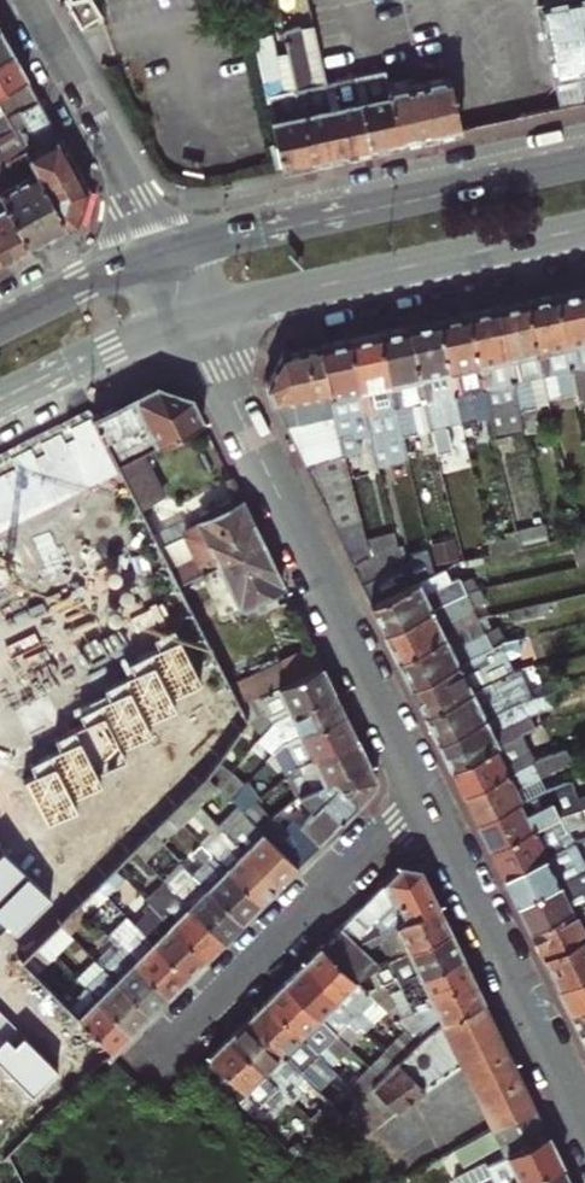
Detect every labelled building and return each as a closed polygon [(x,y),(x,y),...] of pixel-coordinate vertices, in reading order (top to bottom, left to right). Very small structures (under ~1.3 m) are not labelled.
[(66,4),(79,26),(92,18),(82,0),(66,4)] [(584,102),(584,0),(556,0),(537,4),(553,78),(554,78),(561,107),(584,102)] [(312,86),(325,84),(313,26),(301,29),(312,86)] [(311,161),(340,155),(325,84),(312,86),(301,29),(291,31),(284,32),(289,56),(296,89),(311,161)] [(11,54),(0,34),(0,60),(11,54)] [(281,167),(311,161),(296,89),(284,92),(277,59),(272,35),(254,38),(278,154),(281,167)] [(25,79),(11,54),(0,60),(0,93),(25,79)] [(284,92),(296,89),(289,56),(277,59),(284,92)] [(369,148),(398,142),(385,84),(383,72),(354,78),(369,148)] [(340,155),(369,148),(354,78),(343,80),(325,84),(340,155)] [(86,189),(25,79),(0,93),(0,110),(2,114),(11,130),(67,228),(78,222),(86,189)] [(398,142),(459,129),(454,107),(448,79),(412,86),(411,80),(403,82),(403,80),(385,84),(398,142)] [(67,228),(11,130),(0,137),(0,193),(31,246),(67,228)] [(31,246),(0,193),(0,258),(2,261),(31,246)] [(575,391),(577,400),(584,398),(584,295),(583,287),(554,293),(575,391)] [(554,293),(525,299),(540,372),(546,397),(575,391),(554,293)] [(540,372),(525,299),(495,306),(522,430),(522,431),(539,427),(535,411),(527,375),(540,372)] [(522,430),(495,306),(465,312),(487,417),(491,437),(522,430)] [(465,312),(436,318),(463,443),(491,437),(487,417),(465,312)] [(463,443),(436,318),(406,325),(428,425),(442,422),(451,460),(466,457),(463,443)] [(406,325),(376,331),(400,436),(429,430),(428,425),(406,325)] [(376,331),(347,338),(368,430),(372,446),(386,443),(391,462),(406,459),(400,436),(376,331)] [(317,344),(340,439),(343,452),(358,449),(354,433),(368,430),(347,338),(317,344)] [(281,352),(265,386),(295,449),(340,439),(317,344),(281,352)] [(546,397),(540,372),(527,375),(535,411),(548,408),(546,397)] [(114,461),(135,452),(201,421),(189,397),(156,385),(92,417),(114,461)] [(73,439),(63,444),(85,488),(119,471),(114,461),(92,417),(68,429),(73,439)] [(43,454),(34,459),(55,503),(85,488),(63,444),(58,434),(38,444),(43,454)] [(303,465),(344,456),(343,452),(340,439),(295,449),(303,465)] [(14,469),(4,474),(26,517),(55,503),(34,459),(28,449),(9,458),(14,469)] [(137,506),(157,496),(135,452),(114,461),(119,471),(137,506)] [(310,480),(348,471),(344,456),(303,465),(310,480)] [(317,494),(350,479),(348,471),(310,480),(317,494)] [(26,517),(4,474),(0,476),(0,530),(26,517)] [(354,497),(350,479),(317,494),(325,511),(354,497)] [(358,515),(354,497),(325,511),(333,527),(358,515)] [(168,567),(176,584),(261,544),(240,502),(230,507),(227,501),(198,515),(201,521),(185,528),(182,535),(192,555),(168,567)] [(350,563),(368,555),(358,515),(333,527),(350,563)] [(451,529),(458,561),(471,559),(468,546),(464,526),(451,529)] [(515,549),(546,542),(543,527),(512,533),(513,537),(515,549)] [(487,555),(515,549),(513,537),(484,543),(487,555)] [(360,583),(401,563),(395,542),(368,555),(350,563),(360,583)] [(487,555),(484,543),(468,546),(471,559),(487,555)] [(261,544),(176,584),(183,597),(202,586),(217,615),(213,617),(216,624),(222,626),(248,613),(246,608),(272,596),(269,590),(281,585),(261,544)] [(402,566),(401,563),(360,583),(369,602),(432,573),(428,555),(411,563),(402,566)] [(383,631),(463,591),(449,564),(432,573),(369,602),(383,631)] [(476,618),(463,591),(383,631),(396,658),(464,624),(476,618)] [(515,622),(502,628),(508,640),(513,639),(522,636),(515,622)] [(473,642),(464,624),(396,658),(410,687),(508,640),(502,628),(473,642)] [(172,626),(147,639),(149,642),(152,640),(156,647),(146,652),(173,707),(174,707),(205,691),(172,626)] [(470,689),(505,672),(499,660),(514,652),(519,650),(513,639),(508,640),(410,687),(422,713),(470,689)] [(311,646),(283,661),(293,680),(321,666),(311,646)] [(173,707),(146,652),(123,664),(124,667),(128,665),(132,672),(121,678),(148,732),(149,732),(179,717),(174,707),(173,707)] [(229,689),(238,707),(293,680),(283,661),(229,689)] [(264,731),(275,718),(332,690),(321,666),(293,680),(238,707),(245,721),(256,715),(264,731)] [(505,672),(470,689),(476,702),(513,684),(507,671),(505,672)] [(154,742),(149,732),(148,732),(121,678),(98,689),(100,692),(103,690),(107,697),(96,703),(124,757),(154,742)] [(519,699),(534,695),(526,678),(513,684),(476,702),(470,689),(422,713),(435,740),(519,699)] [(282,743),(344,713),(332,690),(275,718),(278,724),(274,726),(282,743)] [(486,734),(511,722),(526,714),(548,706),(544,692),(534,695),(519,699),(435,740),(449,767),(492,747),(486,734)] [(129,767),(124,757),(96,703),(73,714),(74,718),(78,716),(82,723),(71,728),(99,783),(99,782),(129,767)] [(298,765),(356,737),(344,713),(282,743),(294,767),(298,765)] [(492,747),(518,734),(511,722),(486,734),(492,747)] [(105,793),(99,782),(99,783),(71,728),(48,740),(50,743),(54,741),(57,748),(47,753),(74,808),(75,807),(105,793)] [(518,734),(492,747),(498,759),(524,746),(518,734)] [(305,784),(326,773),(364,754),(356,737),(298,765),(300,771),(292,775),(298,787),(305,784)] [(498,759),(492,747),(449,767),(462,794),(530,761),(549,755),(548,753),(540,738),(524,746),(498,759)] [(74,808),(47,753),(24,765),(25,768),(29,766),(33,773),(21,779),(48,834),(80,818),(75,807),(74,808)] [(215,785),(216,786),(231,769),(233,767),(219,754),(204,774),(215,785)] [(295,819),(318,843),(373,790),(376,777),(364,754),(326,773),(334,781),(318,797),(295,819)] [(544,787),(538,775),(555,767),(549,755),(530,761),(462,794),(475,821),(518,800),(544,787)] [(216,786),(229,799),(245,782),(231,769),(216,786)] [(292,793),(298,787),(292,775),(290,769),(282,775),(292,793)] [(305,784),(318,797),(334,781),(326,773),(305,784)] [(186,793),(196,803),(215,785),(204,774),(186,793)] [(550,799),(544,787),(518,800),(524,812),(550,799)] [(524,812),(518,800),(475,821),(488,848),(564,810),(584,804),(579,792),(552,803),(550,799),(524,812)] [(169,810),(179,820),(196,803),(186,793),(169,810)] [(250,820),(257,827),(267,817),(252,802),(241,811),(250,820)] [(488,848),(501,875),(544,855),(538,842),(565,830),(562,825),(584,818),(584,804),(564,810),(488,848)] [(257,827),(296,866),(318,843),(295,819),(285,829),(270,815),(267,817),(257,827)] [(277,885),(296,866),(257,827),(250,820),(232,839),(277,885)] [(130,848),(142,860),(161,842),(149,829),(130,848)] [(571,842),(565,830),(538,842),(544,855),(571,842)] [(259,903),(277,885),(232,839),(229,837),(211,855),(213,858),(259,903)] [(514,902),(584,869),(571,842),(544,855),(501,875),(514,902)] [(25,872),(0,848),(0,847),(0,897),(25,872)] [(241,922),(259,903),(213,858),(195,876),(241,922)] [(375,933),(437,903),(420,869),(399,865),(338,926),(354,943),(369,936),(375,933)] [(93,885),(106,897),(125,879),(112,866),(93,885)] [(584,869),(514,902),(528,930),(584,903),(584,869)] [(25,872),(0,897),(0,928),(5,923),(14,932),(49,897),(25,872)] [(222,941),(241,922),(195,876),(193,873),(174,892),(222,941)] [(75,903),(87,916),(106,897),(93,885),(75,903)] [(204,958),(222,941),(174,892),(171,889),(153,907),(160,914),(204,958)] [(56,922),(68,934),(87,916),(75,903),(56,922)] [(386,952),(393,959),(449,930),(437,903),(375,933),(369,936),(354,943),(363,952),(374,946),(381,943),(386,952)] [(584,937),(584,903),(528,930),(542,958),(584,937)] [(185,977),(204,958),(160,914),(141,933),(185,977)] [(167,996),(185,977),(141,933),(126,917),(107,936),(114,943),(120,949),(167,996)] [(51,955),(71,936),(68,934),(56,922),(37,941),(51,955)] [(373,969),(378,967),(363,952),(354,943),(338,926),(319,945),(355,979),(373,969)] [(393,988),(399,985),(461,955),(449,930),(393,959),(378,967),(373,969),(380,981),(381,980),(385,986),(390,983),(393,988)] [(542,958),(556,988),(584,974),(584,937),(542,958)] [(32,974),(51,955),(37,941),(18,960),(32,974)] [(95,961),(101,967),(120,949),(114,943),(95,961)] [(383,1006),(366,989),(355,979),(319,945),(301,963),(364,1024),(383,1006)] [(148,1014),(167,996),(120,949),(101,967),(148,1014)] [(412,1007),(472,977),(461,955),(399,985),(412,1007)] [(129,1033),(148,1014),(101,967),(95,961),(94,960),(75,978),(83,987),(129,1033)] [(362,1026),(364,1024),(301,963),(282,981),(340,1039),(364,1063),(378,1077),(395,1059),(382,1045),(362,1026)] [(556,988),(569,1014),(584,1006),(584,974),(556,988)] [(430,1025),(483,999),(472,977),(412,1007),(402,1011),(393,1016),(403,1024),(416,1036),(430,1025)] [(384,1007),(392,999),(386,991),(383,986),(385,986),(381,980),(380,981),(366,989),(383,1006),(384,1007)] [(321,1058),(340,1039),(282,981),(264,1000),(316,1053),(321,1058)] [(386,991),(393,988),(390,983),(385,986),(383,986),(386,991)] [(402,1011),(412,1007),(399,985),(393,988),(386,991),(392,999),(402,1011)] [(111,1052),(129,1033),(83,987),(64,1006),(111,1052)] [(371,1083),(394,1105),(461,1060),(492,1125),(535,1104),(484,999),(483,999),(430,1025),(416,1036),(395,1059),(378,1077),(371,1083)] [(291,1065),(297,1071),(316,1053),(264,1000),(245,1019),(291,1065)] [(569,1014),(583,1042),(584,1041),(584,1006),(569,1014)] [(0,1012),(0,1064),(32,1096),(58,1070),(0,1012)] [(282,1073),(291,1065),(245,1019),(226,1037),(271,1082),(277,1077),(264,1064),(269,1060),(281,1072),(282,1073)] [(382,1045),(395,1059),(416,1036),(403,1024),(382,1045)] [(261,1100),(275,1086),(271,1082),(226,1037),(208,1056),(263,1111),(268,1106),(261,1100)] [(297,1071),(303,1076),(310,1069),(321,1058),(316,1053),(297,1071)] [(333,1093),(344,1082),(321,1058),(310,1069),(333,1093)] [(277,1077),(281,1072),(269,1060),(264,1064),(277,1077)] [(359,1096),(371,1083),(378,1077),(364,1063),(345,1082),(359,1096)] [(341,1115),(347,1108),(359,1096),(345,1082),(344,1082),(333,1093),(341,1101),(334,1109),(341,1115)] [(347,1108),(365,1125),(395,1106),(394,1105),(371,1083),(359,1096),(347,1108)] [(261,1100),(268,1106),(281,1092),(275,1086),(261,1100)] [(312,1123),(323,1134),(341,1115),(334,1109),(330,1104),(312,1123)] [(562,1163),(535,1104),(492,1125),(506,1154),(486,1164),(490,1173),(470,1182),(522,1182),(562,1163)] [(491,1129),(459,1147),(467,1162),(499,1144),(491,1129)] [(562,1163),(522,1182),(572,1182),(562,1163)] [(455,1182),(470,1182),(490,1173),(486,1164),(454,1180),(455,1182)]
